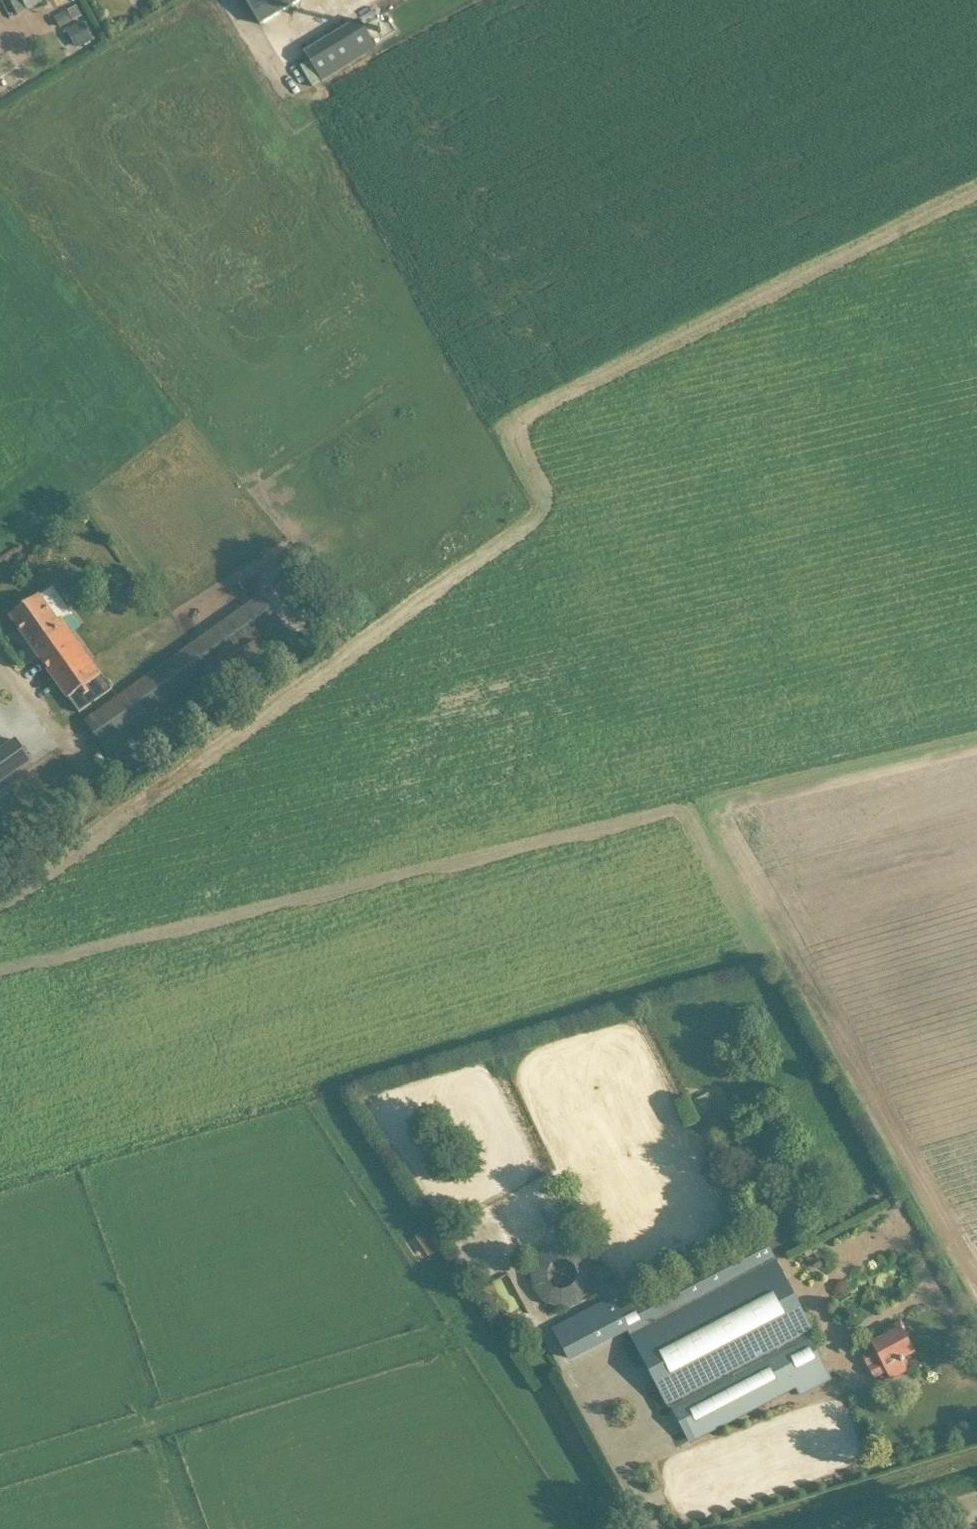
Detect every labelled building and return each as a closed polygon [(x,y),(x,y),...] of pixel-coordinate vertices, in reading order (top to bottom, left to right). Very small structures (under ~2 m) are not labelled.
[(48,0),(11,0),(19,16),(23,13),(48,0)] [(261,25),(302,0),(246,0),(261,25)] [(69,10),(74,21),(83,16),(77,6),(69,10)] [(307,52),(323,81),(376,49),(359,19),(307,52)] [(83,21),(71,28),(81,47),(93,40),(83,21)] [(52,587),(48,590),(47,589),(11,615),(81,713),(113,690),(64,621),(68,618),(67,617),(72,614),(52,587)] [(108,754),(127,742),(142,732),(136,723),(280,622),(261,595),(86,719),(108,754)] [(31,760),(14,738),(0,748),(0,783),(31,760)] [(690,1103),(697,1117),(717,1106),(709,1093),(690,1103)] [(729,1153),(737,1142),(728,1134),(719,1145),(729,1153)] [(888,1178),(878,1183),(884,1195),(894,1190),(888,1178)] [(419,1234),(432,1255),(443,1248),(429,1228),(419,1234)] [(619,1312),(629,1329),(669,1409),(673,1407),(692,1443),(797,1388),(801,1396),(830,1380),(809,1337),(814,1335),(777,1260),(775,1262),(762,1237),(619,1312)] [(528,1254),(532,1276),(558,1271),(554,1250),(528,1254)] [(570,1360),(629,1329),(619,1312),(612,1298),(603,1303),(556,1329),(555,1329),(570,1360)] [(864,1358),(866,1361),(875,1378),(888,1371),(892,1379),(906,1371),(902,1363),(905,1361),(904,1358),(914,1352),(902,1330),(875,1344),(878,1351),(864,1358)]
